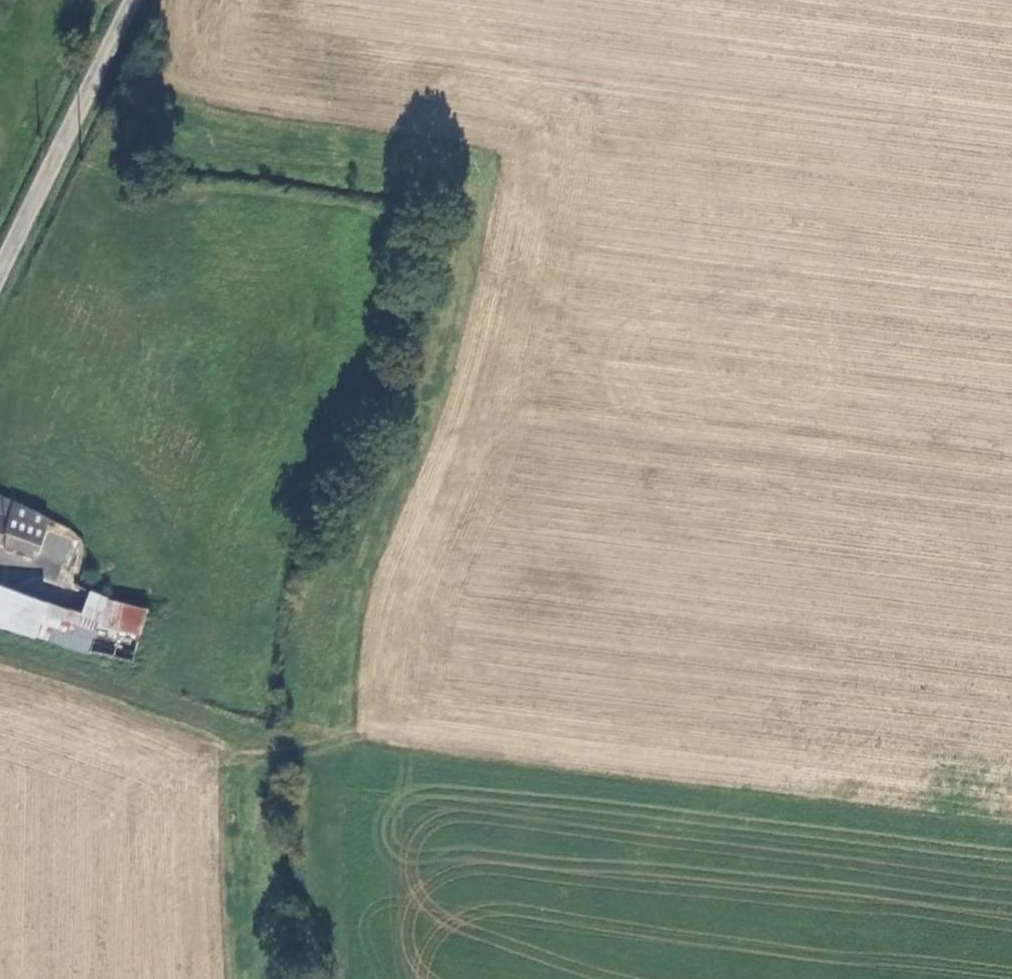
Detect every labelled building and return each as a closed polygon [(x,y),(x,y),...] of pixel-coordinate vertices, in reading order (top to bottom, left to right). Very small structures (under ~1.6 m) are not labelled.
[(35,556),(50,520),(16,502),(0,495),(0,543),(35,556)] [(50,539),(49,555),(69,556),(70,540),(50,539)] [(0,587),(0,631),(31,642),(45,602),(0,587)] [(45,602),(31,642),(126,671),(141,611),(92,591),(83,616),(45,602)]
